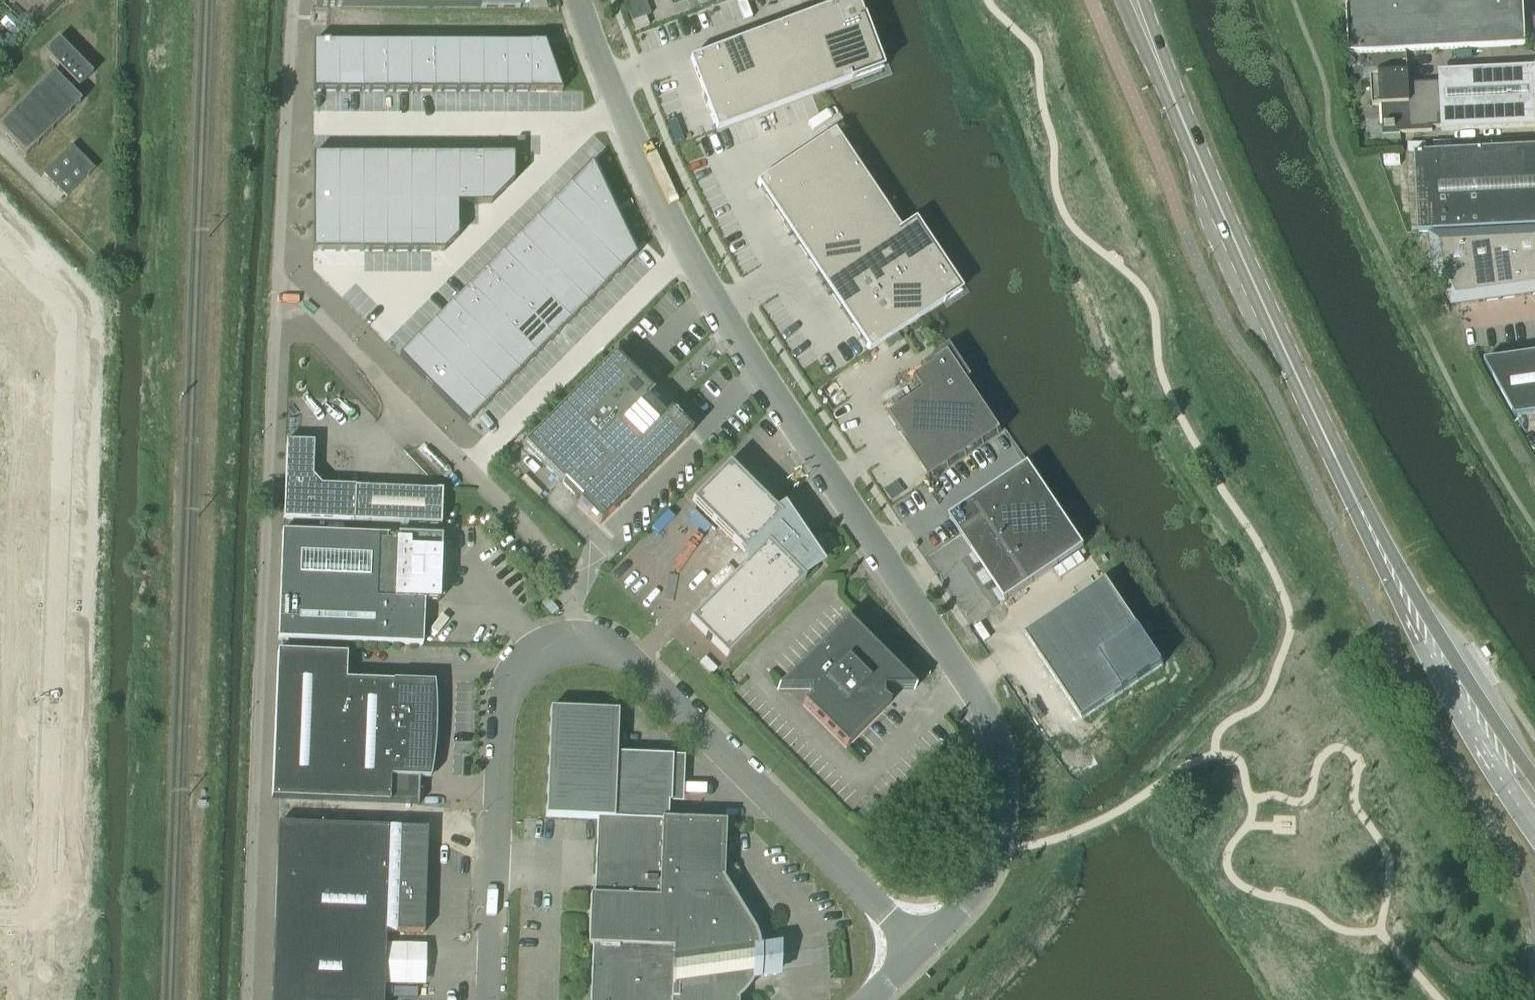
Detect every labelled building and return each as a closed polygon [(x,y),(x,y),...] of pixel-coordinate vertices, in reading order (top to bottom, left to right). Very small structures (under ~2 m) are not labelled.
[(632,22),(645,17),(651,15),(645,0),(624,0),(632,22)] [(690,61),(717,132),(882,70),(856,0),(852,0),(690,61)] [(724,0),(692,0),(696,10),(724,0)] [(1525,44),(1523,0),(1346,0),(1349,52),(1525,44)] [(645,17),(632,22),(635,30),(649,26),(645,17)] [(57,40),(44,54),(78,88),(92,74),(57,40)] [(337,46),(313,46),(313,66),(313,93),(337,93),(337,46)] [(361,46),(337,46),(337,93),(361,93),(361,46)] [(386,46),(361,46),(361,93),(385,93),(386,46)] [(386,46),(385,93),(409,93),(409,46),(386,46)] [(433,46),(409,46),(409,93),(433,92),(433,46)] [(457,46),(433,46),(433,92),(457,93),(457,46)] [(481,46),(457,46),(457,93),(482,93),(481,46)] [(506,46),(481,46),(482,93),(506,92),(506,46)] [(529,46),(506,46),(506,92),(529,92),(529,46)] [(545,46),(529,46),(529,92),(529,94),(562,94),(545,46)] [(1341,59),(1350,67),(1355,62),(1347,54),(1341,59)] [(1441,126),(1441,130),(1534,126),(1534,67),(1438,71),(1439,79),(1439,84),(1441,126)] [(1441,126),(1439,84),(1408,85),(1407,72),(1370,73),(1372,105),(1385,104),(1386,123),(1384,124),(1384,129),(1394,129),(1395,132),(1432,131),(1432,126),(1441,126)] [(80,103),(52,75),(0,127),(0,132),(26,157),(80,103)] [(835,132),(757,184),(869,352),(961,290),(915,222),(901,231),(835,132)] [(1534,226),(1534,145),(1414,151),(1418,232),(1534,226)] [(88,178),(87,177),(94,171),(71,148),(65,155),(63,154),(62,155),(63,156),(43,176),(66,199),(86,179),(87,179),(88,178)] [(337,157),(313,157),(313,205),(337,205),(337,157)] [(361,157),(337,157),(337,205),(361,205),(361,157)] [(385,157),(361,157),(361,205),(384,205),(385,157)] [(409,157),(385,157),(384,205),(408,205),(409,157)] [(433,157),(409,157),(408,205),(432,205),(433,157)] [(433,157),(432,205),(457,205),(457,158),(433,157)] [(481,157),(457,158),(457,205),(482,205),(481,157)] [(514,157),(481,157),(482,205),(491,205),(514,182),(514,157)] [(592,165),(570,188),(603,221),(613,212),(592,165)] [(570,188),(553,205),(586,239),(603,221),(570,188)] [(337,205),(313,205),(313,212),(313,253),(337,253),(337,205)] [(361,205),(337,205),(337,253),(361,252),(361,205)] [(384,205),(361,205),(361,252),(385,253),(384,205)] [(408,205),(384,205),(385,253),(408,252),(408,205)] [(432,205),(408,205),(408,252),(432,253),(432,205)] [(457,205),(432,205),(432,253),(443,253),(457,238),(457,205)] [(553,205),(536,222),(569,256),(586,239),(553,205)] [(603,221),(586,239),(620,272),(635,258),(613,212),(603,221)] [(536,222),(519,239),(552,272),(569,256),(536,222)] [(1514,232),(1523,296),(1534,294),(1534,231),(1514,232)] [(1514,232),(1491,233),(1500,300),(1523,296),(1514,232)] [(1491,233),(1468,234),(1477,303),(1500,300),(1491,233)] [(1468,234),(1431,236),(1436,274),(1453,306),(1477,303),(1468,234)] [(519,239),(502,256),(535,289),(552,272),(519,239)] [(586,239),(569,256),(604,289),(620,272),(586,239)] [(502,256),(485,273),(519,306),(535,289),(502,256)] [(569,256),(552,272),(586,306),(604,289),(569,256)] [(552,272),(535,289),(569,323),(586,306),(552,272)] [(485,273),(468,290),(501,323),(519,306),(485,273)] [(535,289),(519,306),(552,340),(569,323),(535,289)] [(468,290),(451,307),(484,340),(501,323),(468,290)] [(519,306),(501,323),(535,356),(552,340),(519,306)] [(451,307),(434,324),(467,357),(484,340),(451,307)] [(501,323),(484,340),(518,373),(535,356),(501,323)] [(434,324),(416,341),(450,374),(467,357),(434,324)] [(484,340),(467,357),(501,390),(518,373),(484,340)] [(416,341),(399,357),(433,391),(450,374),(416,341)] [(921,390),(886,413),(930,478),(1001,431),(967,380),(972,377),(972,376),(967,379),(949,352),(925,368),(922,363),(921,364),(924,369),(912,377),(921,390)] [(1484,361),(1515,416),(1534,414),(1534,354),(1484,361)] [(467,357),(450,374),(484,407),(501,390),(467,357)] [(646,479),(692,433),(670,412),(664,418),(646,400),(652,394),(615,357),(569,403),(646,479)] [(450,374),(433,391),(467,424),(484,407),(450,374)] [(600,525),(646,479),(569,403),(525,447),(562,484),(563,483),(581,502),(579,504),(600,525)] [(283,520),(354,522),(440,525),(440,526),(441,526),(442,491),(436,491),(355,488),(322,486),(313,476),(314,443),(286,442),(283,520)] [(1005,601),(1085,547),(1028,463),(949,517),(1005,601)] [(729,466),(692,503),(744,555),(746,553),(752,559),(689,622),(727,660),(804,582),(800,577),(815,561),(793,539),(797,536),(791,527),(785,531),(777,523),(781,518),(729,466)] [(439,600),(439,590),(441,536),(282,532),(278,640),(423,644),(424,600),(439,600)] [(1108,583),(1028,636),(1084,719),(1164,665),(1108,583)] [(914,689),(915,690),(916,689),(846,620),(777,689),(778,690),(779,689),(810,689),(810,698),(808,698),(803,704),(846,748),(890,704),(884,699),(883,699),(883,689),(914,689)] [(14,666),(14,665),(9,665),(10,645),(0,644),(0,666),(14,666)] [(278,652),(275,725),(435,732),(435,708),(434,684),(346,681),(347,655),(278,652)] [(668,820),(668,803),(670,803),(672,757),(616,755),(618,712),(550,710),(546,817),(597,819),(594,896),(590,896),(588,946),(592,946),(590,999),(737,999),(742,995),(744,993),(750,986),(754,977),(757,970),(758,960),(758,952),(757,944),(757,940),(754,932),(721,878),(723,878),(725,822),(668,820)] [(10,743),(11,722),(0,721),(0,743),(10,743)] [(272,799),(279,799),(418,805),(420,778),(430,778),(433,755),(435,732),(275,725),(272,799)] [(9,761),(10,743),(0,743),(0,760),(9,761)] [(8,776),(9,761),(0,760),(0,776),(8,776)] [(8,792),(8,776),(0,776),(0,791),(8,792)] [(11,825),(12,810),(7,810),(0,809),(0,825),(11,825)] [(386,932),(424,934),(428,830),(370,828),(354,819),(350,827),(278,824),(272,999),(383,999),(386,932)] [(11,843),(11,825),(0,825),(0,843),(11,843)] [(10,861),(11,843),(0,843),(0,861),(10,861)] [(9,883),(10,861),(0,861),(0,882),(9,883)]
